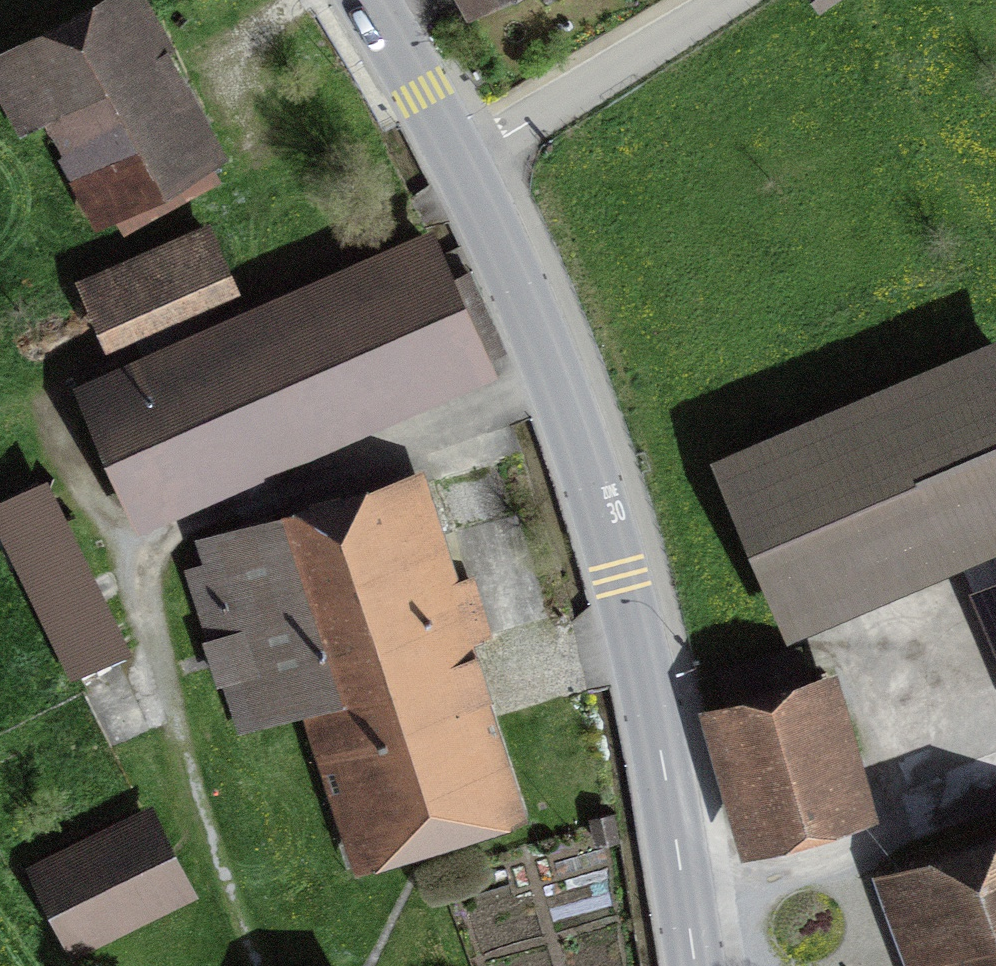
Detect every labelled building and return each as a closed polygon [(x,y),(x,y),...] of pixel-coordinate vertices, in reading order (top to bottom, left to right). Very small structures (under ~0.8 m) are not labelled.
[(227,165),(144,0),(106,0),(0,53),(0,109),(18,145),(50,129),(101,228),(227,165)] [(519,0),(461,0),(474,24),(519,0)] [(228,277),(204,226),(85,281),(109,332),(228,277)] [(135,507),(473,361),(421,241),(83,387),(135,507)] [(995,557),(995,344),(720,458),(795,640),(995,557)] [(347,882),(526,831),(424,482),(184,552),(240,743),(301,726),(347,882)] [(125,653),(51,486),(0,508),(0,540),(63,680),(125,653)] [(882,828),(841,679),(707,715),(748,865),(882,828)] [(68,958),(190,899),(147,810),(25,870),(68,958)] [(897,867),(931,965),(995,965),(995,832),(897,867)]
